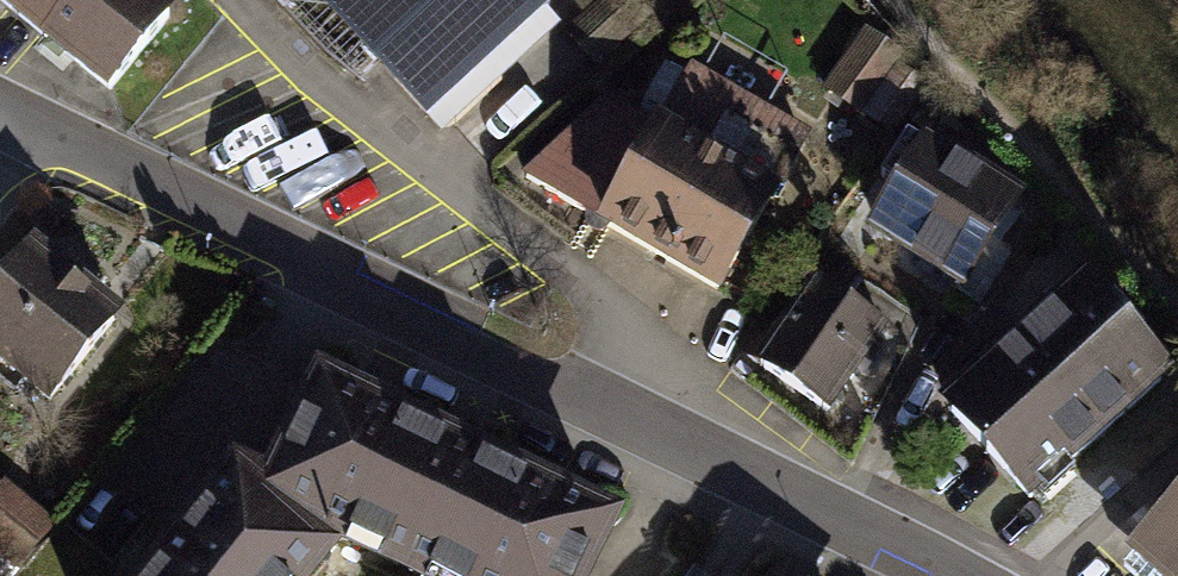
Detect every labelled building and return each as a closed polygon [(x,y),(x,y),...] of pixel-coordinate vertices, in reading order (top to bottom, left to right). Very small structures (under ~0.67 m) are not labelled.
[(47,29),(124,92),(190,9),(179,0),(12,0),(47,29)] [(435,119),(563,0),(332,0),(435,119)] [(864,34),(824,96),(892,140),(924,90),(891,68),(899,56),(864,34)] [(607,100),(517,180),(725,297),(786,193),(816,144),(764,112),(785,78),(721,43),(699,81),(664,64),(634,114),(607,100)] [(1025,203),(923,147),(867,240),(975,300),(1025,203)] [(0,271),(0,361),(59,413),(141,321),(89,275),(37,229),(0,271)] [(887,336),(798,279),(746,360),(834,417),(887,336)] [(939,420),(1032,525),(1177,396),(1177,388),(1089,288),(939,420)] [(149,575),(337,575),(355,556),(394,575),(606,575),(628,523),(478,447),(328,372),(273,472),(248,453),(163,559),(149,575)] [(0,483),(0,552),(23,573),(63,530),(5,477),(0,483)] [(1132,575),(1177,575),(1177,525),(1160,545),(1132,575)]
